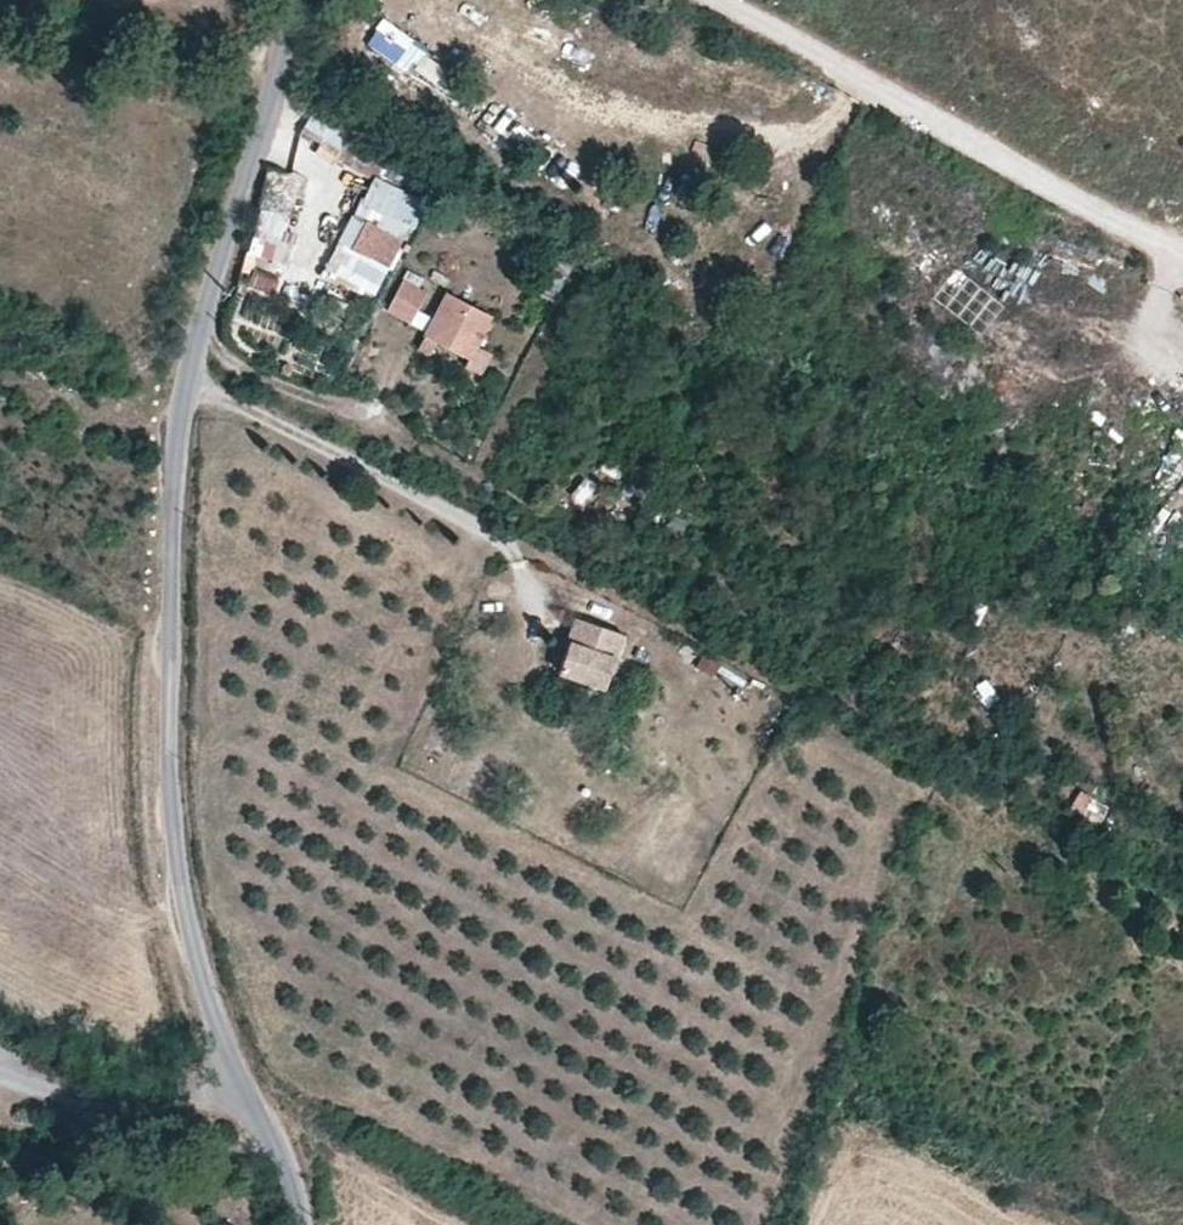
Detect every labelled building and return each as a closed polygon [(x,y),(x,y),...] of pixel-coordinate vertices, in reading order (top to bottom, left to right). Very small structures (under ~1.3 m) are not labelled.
[(376,28),(367,45),(404,64),(413,48),(376,28)] [(406,80),(443,103),(460,75),(423,53),(406,80)] [(377,178),(390,158),(349,135),(337,153),(377,178)] [(285,259),(291,214),(259,210),(253,255),(285,259)] [(389,265),(400,240),(366,222),(359,236),(354,247),(389,265)] [(419,309),(428,290),(405,279),(388,310),(412,323),(419,309)] [(469,280),(459,299),(487,314),(497,295),(469,280)] [(477,345),(491,316),(487,314),(459,299),(448,293),(435,317),(428,332),(420,348),(431,353),(439,339),(454,347),(470,355),(465,365),(482,373),(491,353),(477,345)] [(435,317),(419,309),(412,323),(428,332),(435,317)] [(625,633),(579,616),(574,630),(560,671),(606,687),(625,633)] [(976,676),(967,693),(990,705),(999,687),(976,676)]
